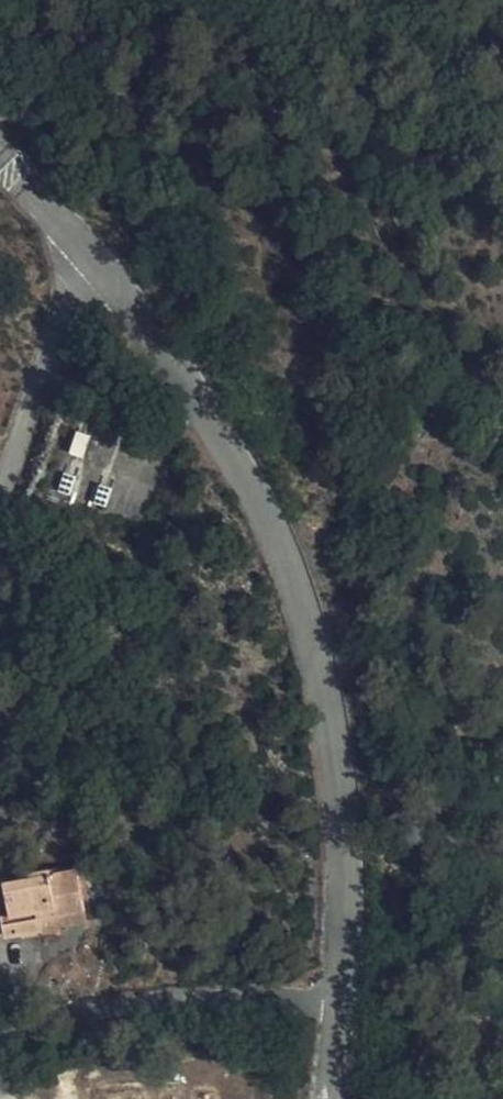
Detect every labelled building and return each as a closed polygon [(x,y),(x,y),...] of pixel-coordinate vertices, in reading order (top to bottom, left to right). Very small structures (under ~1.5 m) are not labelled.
[(42,929),(62,925),(94,920),(85,865),(52,871),(30,875),(6,879),(12,912),(2,913),(6,934),(42,929)] [(29,869),(30,875),(52,871),(51,866),(29,869)] [(63,931),(62,925),(42,929),(43,933),(63,931)]
